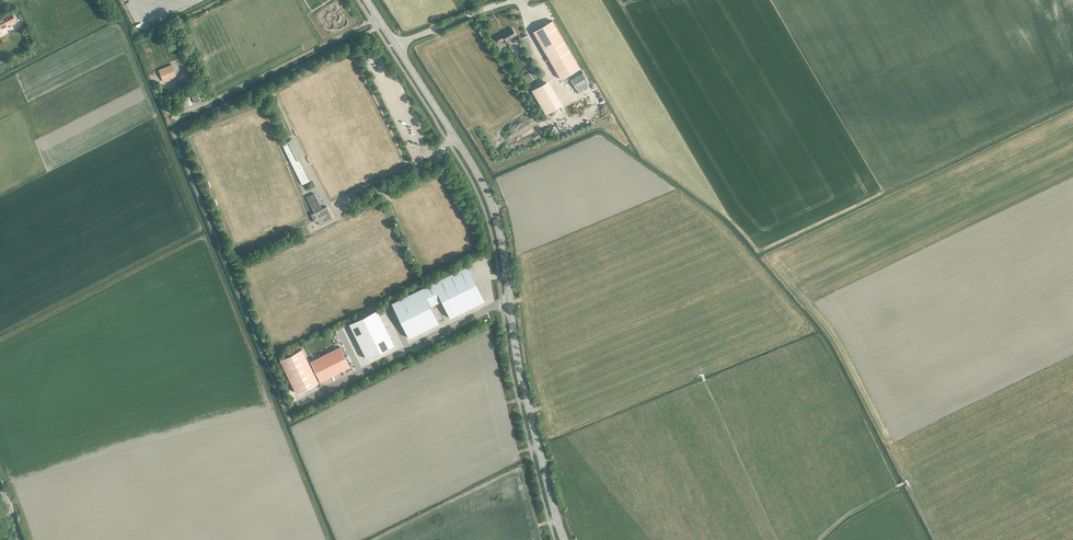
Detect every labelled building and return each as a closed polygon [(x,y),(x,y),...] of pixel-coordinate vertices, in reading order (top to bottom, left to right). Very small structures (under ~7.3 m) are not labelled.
[(260,5),(263,8),(271,3),(270,0),(267,0),(260,5)] [(291,11),(288,13),(290,16),(298,11),(296,8),(293,10),(293,9),(291,11)] [(3,28),(6,26),(16,21),(12,13),(0,19),(0,29),(3,28)] [(253,13),(244,18),(246,21),(255,17),(253,13)] [(296,19),(293,21),(295,24),(303,18),(301,16),(298,17),(295,19),(296,19)] [(235,17),(226,22),(228,26),(237,21),(235,17)] [(274,20),(265,25),(267,29),(276,24),(274,20)] [(552,20),(533,31),(561,79),(580,68),(552,20)] [(278,27),(269,32),(271,36),(280,31),(278,27)] [(512,38),(517,36),(512,28),(506,32),(506,31),(496,37),(499,42),(505,39),(506,41),(512,38)] [(281,33),(279,35),(281,38),(289,33),(287,30),(284,32),(284,31),(281,33)] [(293,36),(284,41),(287,45),(295,40),(293,36)] [(303,36),(294,40),(296,44),(305,39),(303,36)] [(274,51),(265,56),(267,60),(276,55),(274,51)] [(256,56),(247,60),(249,64),(258,60),(256,56)] [(171,64),(158,69),(163,80),(175,76),(171,64)] [(583,73),(571,79),(577,89),(588,82),(583,73)] [(560,106),(546,82),(532,90),(546,114),(560,106)] [(195,103),(200,100),(197,94),(192,96),(195,103)] [(282,144),(302,184),(310,181),(300,160),(302,158),(292,139),(282,144)] [(314,193),(306,197),(314,213),(311,214),(315,222),(318,221),(320,225),(333,218),(327,206),(322,209),(314,193)] [(467,265),(422,288),(430,306),(431,306),(441,300),(450,318),(485,301),(467,265)] [(422,288),(391,303),(409,338),(439,323),(431,306),(430,306),(422,288)] [(377,309),(349,323),(366,358),(394,344),(377,309)] [(341,346),(310,362),(320,382),(351,366),(341,346)] [(302,348),(280,359),(297,393),(318,382),(302,348)]
